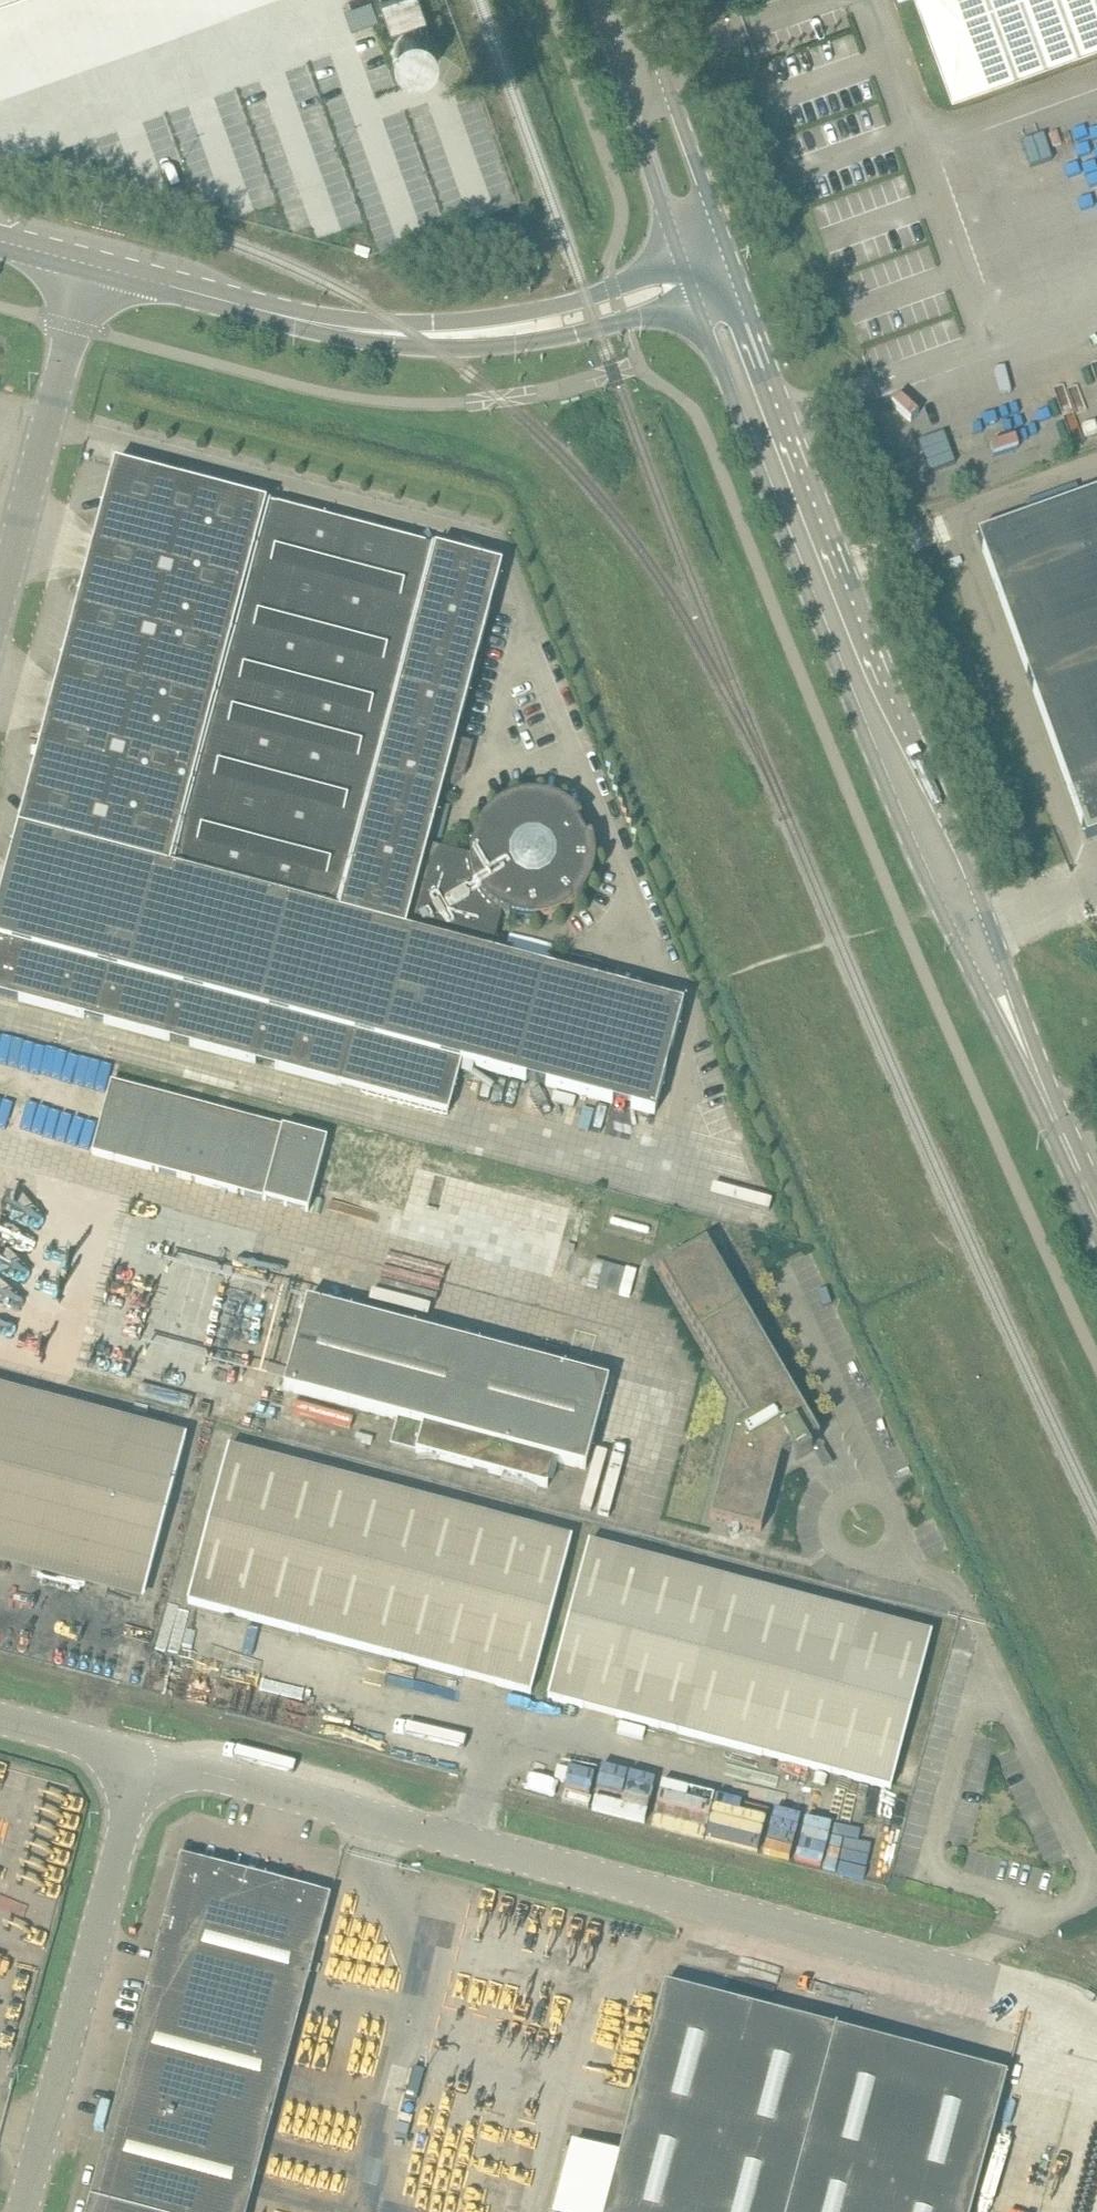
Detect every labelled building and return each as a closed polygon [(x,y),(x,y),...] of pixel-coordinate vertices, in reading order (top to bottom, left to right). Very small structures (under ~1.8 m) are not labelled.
[(952,80),(1096,27),(1096,0),(923,0),(952,80)] [(421,3),(385,16),(396,46),(432,33),(421,3)] [(58,71),(233,111),(233,107),(221,104),(227,77),(66,40),(58,71)] [(534,921),(549,919),(563,913),(575,905),(585,894),(592,880),(595,866),(595,851),(591,836),(586,838),(578,822),(581,819),(571,808),(558,801),(543,796),(528,796),(514,799),(500,805),(488,814),(479,826),(481,827),(476,837),(473,849),(471,848),(470,857),(428,846),(445,784),(453,786),(465,776),(474,744),(456,740),(500,575),(502,568),(495,566),(114,465),(0,897),(0,996),(447,1115),(461,1064),(655,1115),(684,1006),(598,983),(602,966),(571,958),(556,964),(554,971),(491,955),(501,915),(510,917),(511,915),(522,918),(534,919),(534,921)] [(1096,835),(1096,494),(978,536),(1087,839),(1096,835)] [(308,1212),(327,1141),(111,1083),(92,1154),(308,1212)] [(819,1437),(743,1306),(707,1243),(661,1270),(746,1418),(736,1423),(735,1423),(710,1519),(761,1532),(781,1458),(791,1452),(797,1461),(812,1452),(807,1443),(817,1437),(818,1438),(819,1437)] [(586,1469),(609,1382),(307,1302),(284,1389),(398,1419),(391,1446),(548,1487),(555,1461),(586,1469)] [(651,1362),(653,1353),(632,1348),(630,1358),(651,1362)] [(187,1438),(0,1388),(0,1553),(146,1592),(187,1438)] [(208,1418),(211,1407),(200,1404),(197,1415),(208,1418)] [(531,1694),(572,1540),(229,1449),(188,1603),(531,1694)] [(891,1790),(932,1635),(589,1544),(548,1699),(891,1790)] [(142,1605),(53,1581),(48,1598),(36,1595),(33,1609),(133,1636),(142,1605)] [(64,1818),(85,1819),(85,1808),(95,1808),(96,1783),(66,1782),(64,1818)] [(87,2211),(247,2211),(330,1897),(181,1858),(172,1889),(178,1890),(175,1901),(170,1900),(156,1950),(177,1955),(168,1991),(147,1986),(90,2200),(87,2211)] [(16,1922),(17,1911),(0,1910),(0,1922),(16,1922)] [(23,1914),(20,1925),(43,1931),(46,1920),(23,1914)] [(14,1952),(17,1931),(6,1929),(2,1950),(14,1952)] [(6,1954),(4,1999),(27,2000),(29,1955),(6,1954)] [(1001,2098),(1007,2077),(665,1986),(605,2211),(971,2211),(1001,2098)] [(6,2075),(13,2048),(0,2044),(0,2074),(6,2075)]
